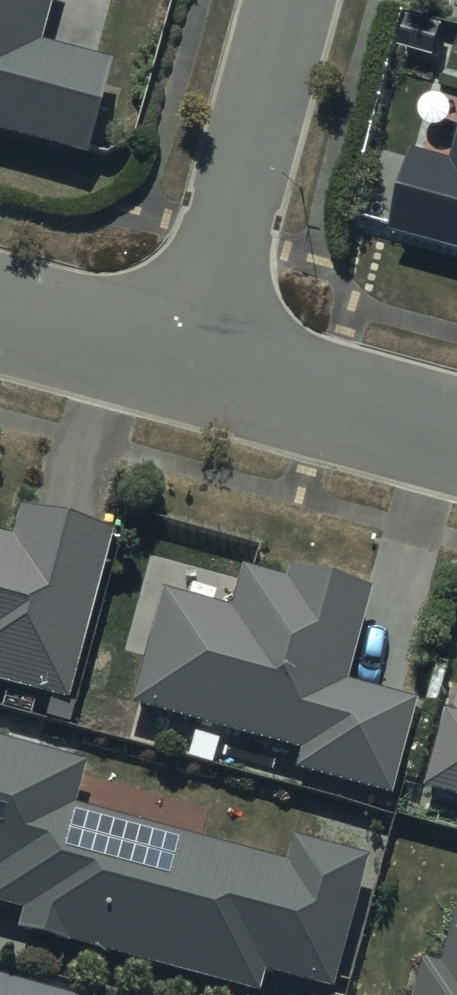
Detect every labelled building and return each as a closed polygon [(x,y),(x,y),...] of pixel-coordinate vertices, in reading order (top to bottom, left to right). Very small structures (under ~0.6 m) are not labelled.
[(86,155),(111,61),(38,41),(49,0),(0,0),(0,132),(86,155)] [(448,156),(412,146),(389,228),(456,246),(456,126),(448,156)] [(61,702),(107,529),(18,505),(10,537),(0,534),(0,686),(61,702)] [(159,588),(128,704),(298,749),(292,770),(387,795),(412,699),(346,681),(370,590),(291,569),(288,580),(241,567),(230,607),(159,588)] [(421,786),(456,797),(456,713),(442,709),(421,786)] [(0,740),(0,906),(23,912),(18,932),(259,994),(264,972),(330,989),(365,856),(293,838),(288,860),(72,803),(82,762),(0,740)] [(455,905),(439,964),(420,958),(410,994),(456,994),(456,905),(455,905)] [(0,977),(0,994),(65,994),(0,977)]
